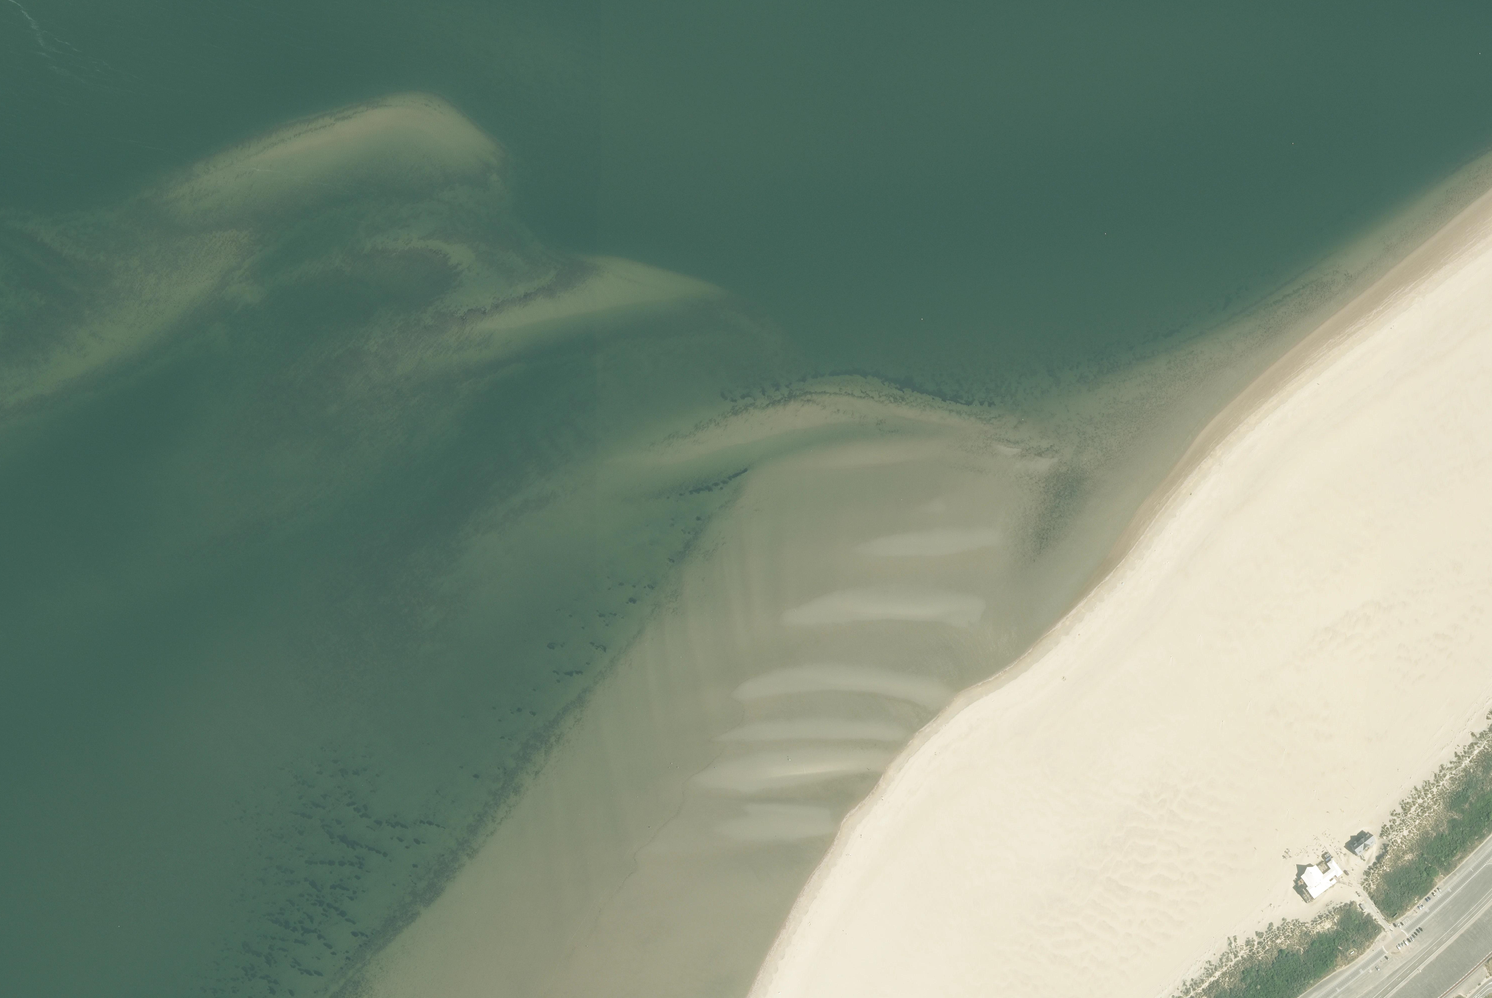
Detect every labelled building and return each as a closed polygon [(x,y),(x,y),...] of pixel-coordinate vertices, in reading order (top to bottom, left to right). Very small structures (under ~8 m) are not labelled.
[(1304,875),(1300,877),(1308,887),(1306,889),(1314,899),(1336,882),(1334,879),(1325,886),(1324,884),(1335,875),(1337,878),(1342,874),(1332,860),(1327,864),(1331,870),(1322,876),(1315,866),(1312,868),(1307,868),(1304,875)]
